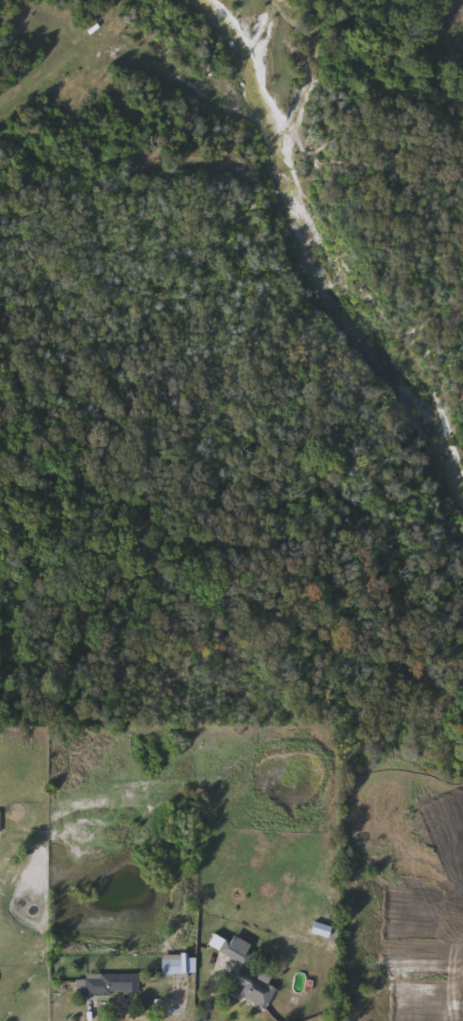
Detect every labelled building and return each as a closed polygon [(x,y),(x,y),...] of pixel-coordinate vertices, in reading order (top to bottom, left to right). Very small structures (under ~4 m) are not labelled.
[(311,933),(314,923),(331,928),(328,937),(311,933)] [(238,961),(207,946),(213,934),(230,942),(233,936),(254,946),(242,970),(257,977),(260,972),(271,977),(267,985),(276,989),(267,1010),(236,995),(240,986),(229,981),(238,961)] [(162,955),(196,955),(196,974),(162,974),(162,955)] [(139,994),(85,995),(85,975),(139,974),(139,994)]
